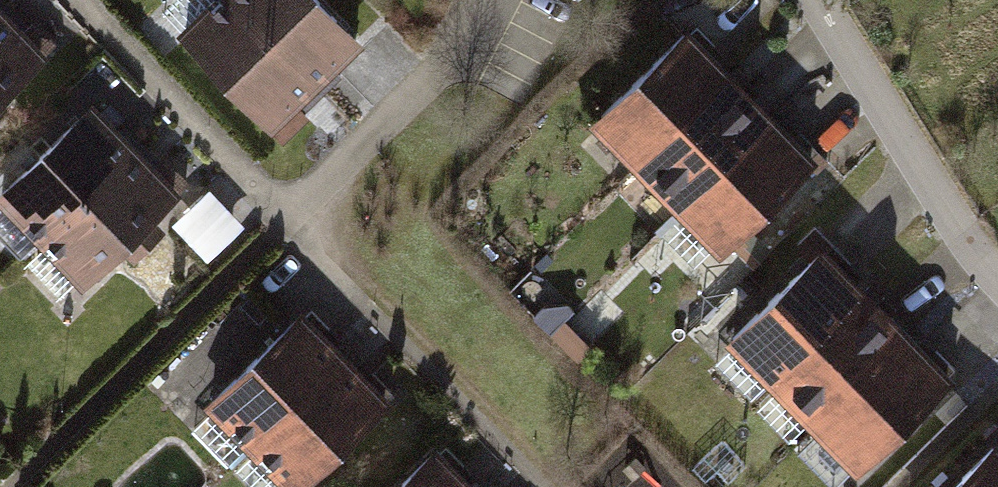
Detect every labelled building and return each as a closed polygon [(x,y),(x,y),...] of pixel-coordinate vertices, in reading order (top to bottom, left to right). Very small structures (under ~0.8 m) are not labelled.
[(73,31),(44,0),(0,0),(0,101),(73,31)] [(294,100),(391,25),(371,0),(216,0),(294,100)] [(711,23),(631,105),(753,224),(833,142),(711,23)] [(121,81),(27,168),(116,263),(209,176),(121,81)] [(214,269),(250,236),(215,199),(180,232),(214,269)] [(855,237),(774,317),(889,434),(970,355),(855,237)] [(327,298),(244,377),(323,460),(406,381),(327,298)] [(706,343),(755,389),(779,363),(730,318),(706,343)] [(778,371),(758,393),(798,429),(818,407),(778,371)] [(404,486),(509,486),(459,435),(404,486)] [(971,486),(997,486),(997,461),(971,486)]
